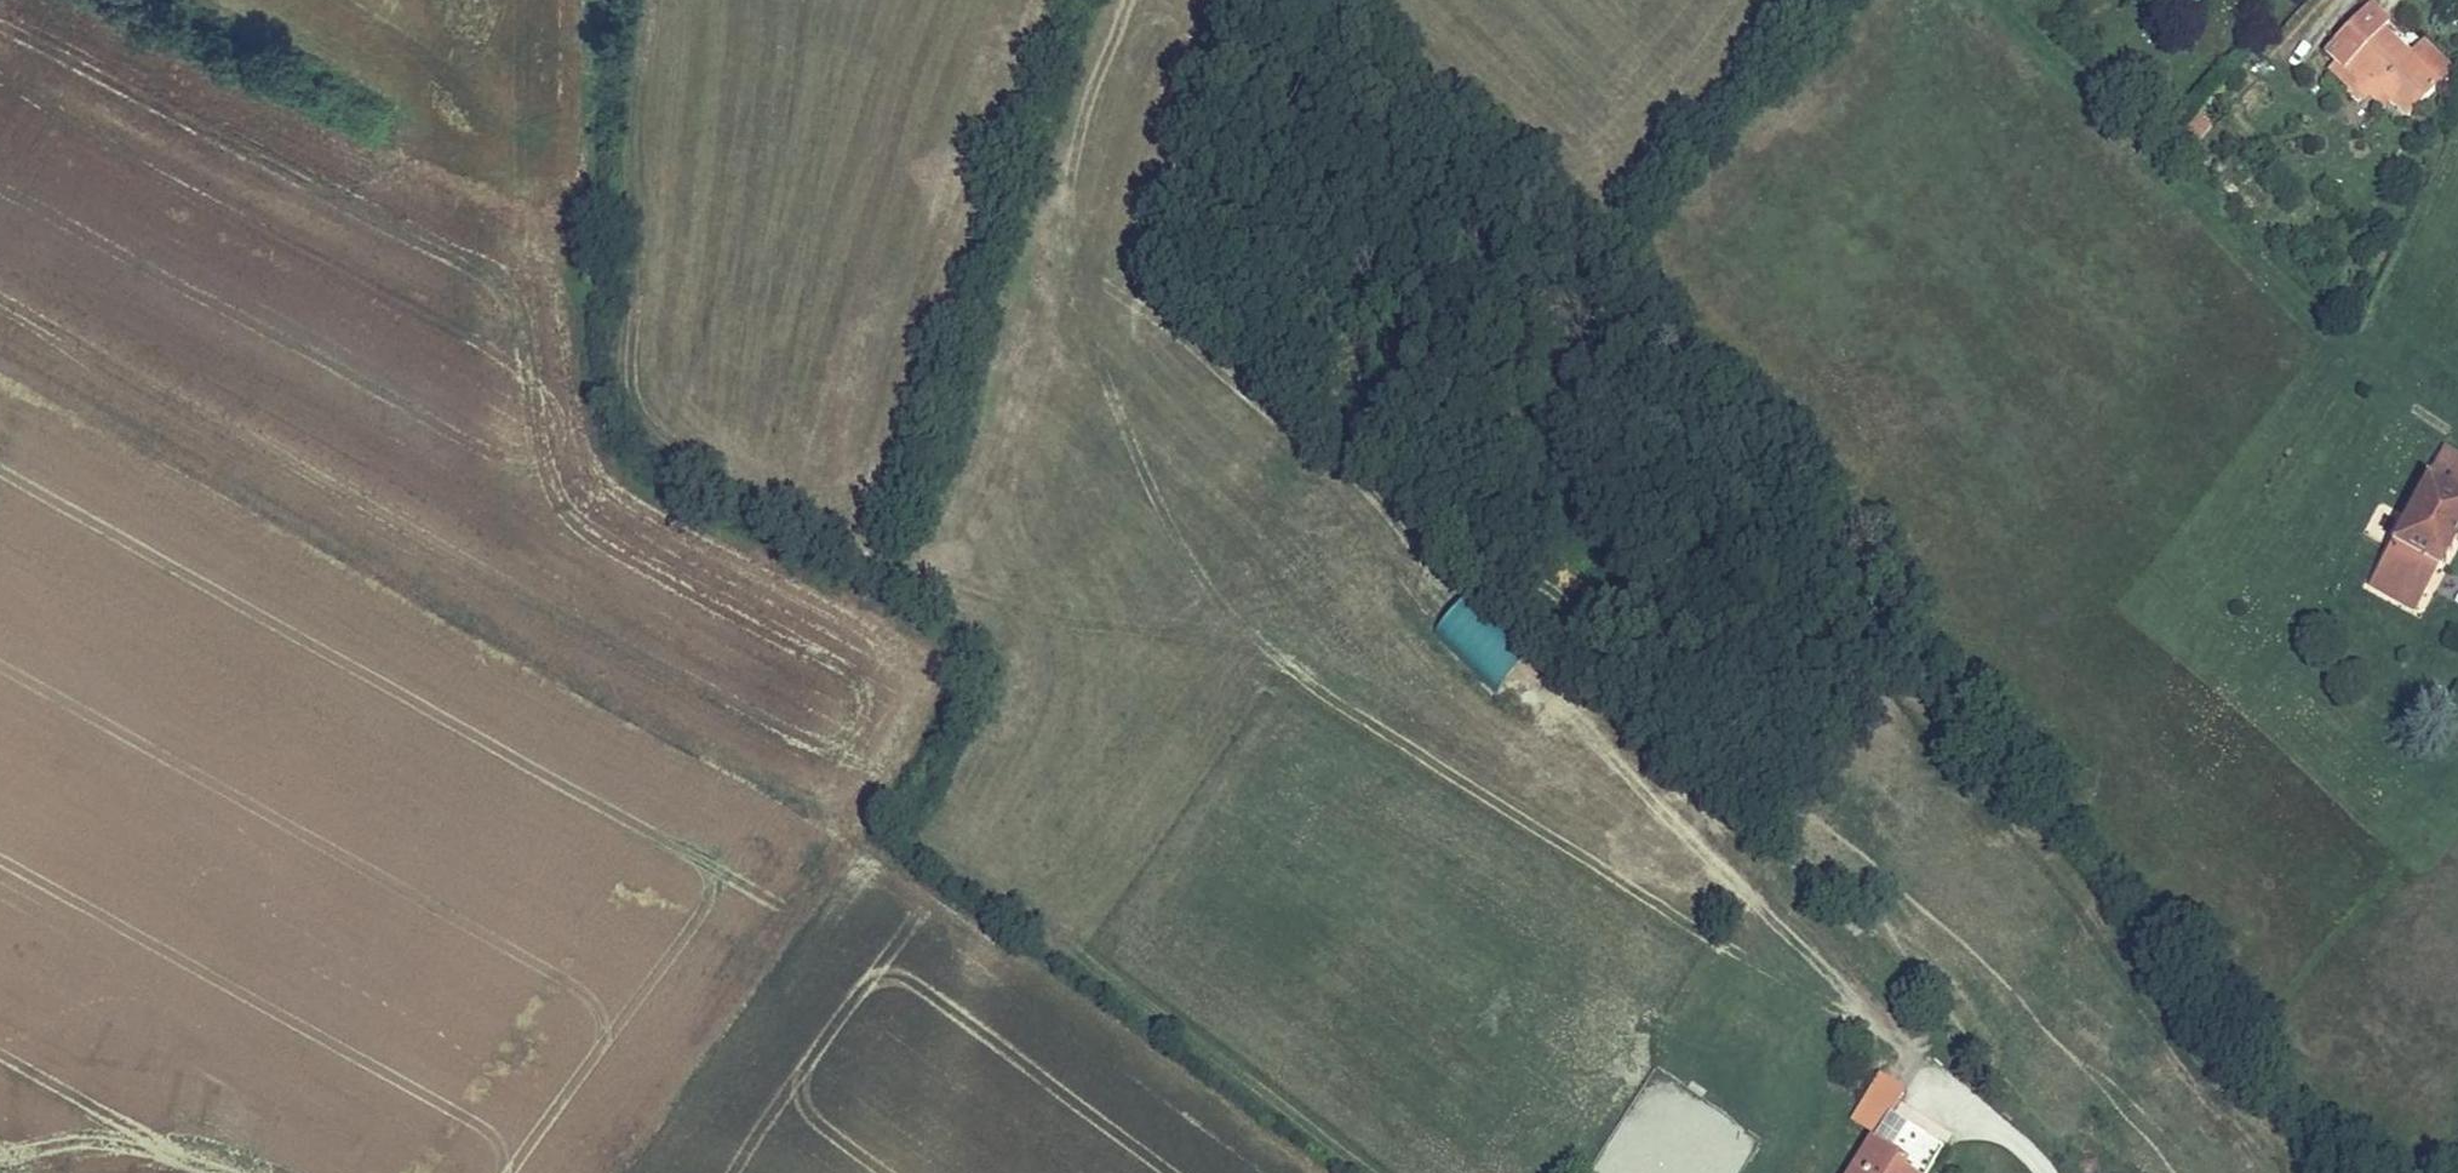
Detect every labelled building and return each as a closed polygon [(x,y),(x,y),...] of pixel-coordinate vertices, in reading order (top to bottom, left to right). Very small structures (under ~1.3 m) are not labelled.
[(2410,118),(2444,83),(2408,46),(2387,26),(2394,20),(2373,0),(2319,54),(2340,75),(2350,65),(2410,118)] [(2444,83),(2457,68),(2457,63),(2425,31),(2408,46),(2444,83)] [(2415,610),(2457,533),(2457,451),(2446,444),(2368,585),(2415,610)] [(1488,689),(1521,658),(1463,595),(1430,627),(1488,689)] [(1871,1108),(1833,1172),(1908,1172),(1927,1141),(1871,1108)]
